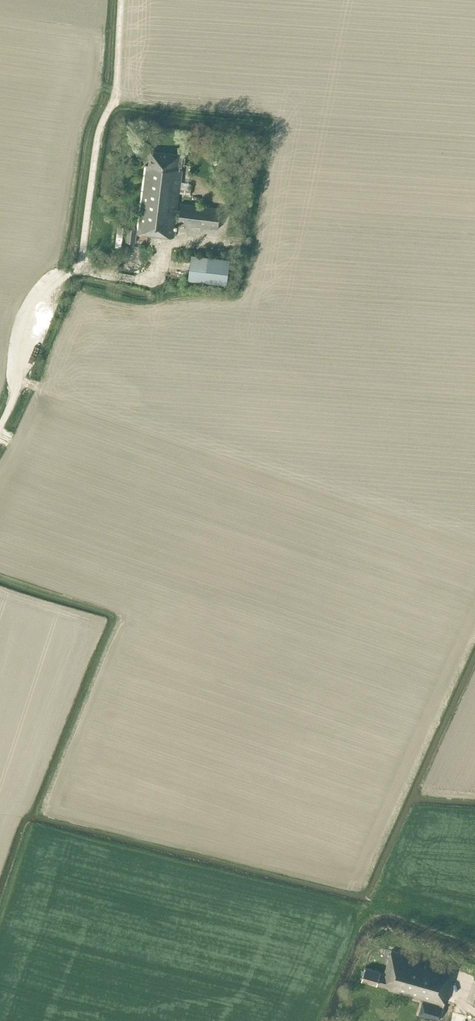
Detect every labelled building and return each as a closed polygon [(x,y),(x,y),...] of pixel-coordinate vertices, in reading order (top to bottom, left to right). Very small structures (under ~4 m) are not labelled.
[(145,165),(137,229),(136,233),(173,238),(175,223),(218,229),(221,208),(177,202),(178,194),(190,195),(191,189),(179,188),(181,169),(180,169),(180,167),(182,167),(182,165),(184,165),(185,157),(183,157),(183,155),(150,151),(150,154),(148,153),(147,160),(149,160),(149,165),(145,165)] [(122,245),(125,225),(119,224),(116,244),(122,245)] [(135,242),(136,233),(137,229),(128,228),(126,241),(135,242)] [(228,259),(192,255),(189,280),(225,284),(228,259)] [(380,972),(380,971),(365,967),(361,980),(377,984),(377,983),(389,987),(388,989),(423,999),(419,1014),(439,1020),(454,968),(391,950),(384,974),(380,972)] [(474,977),(474,968),(469,965),(465,973),(474,977)]
